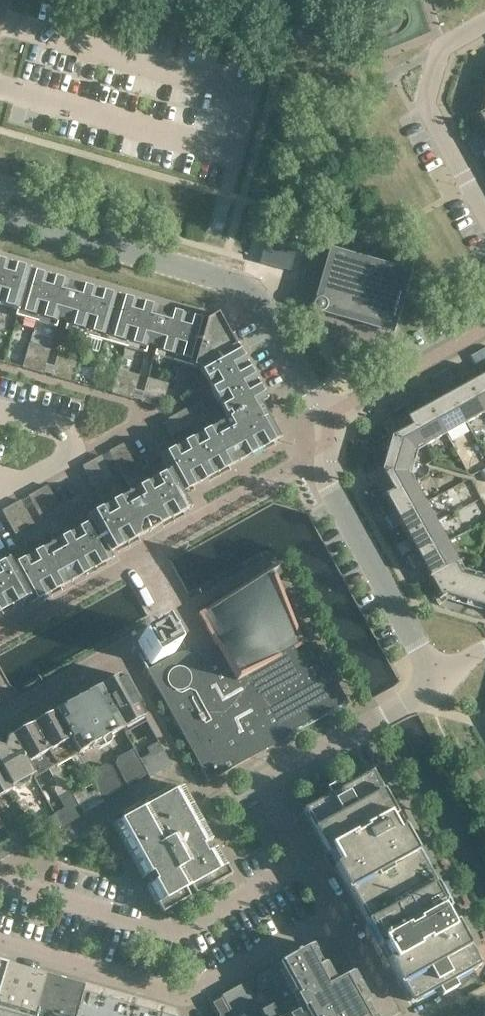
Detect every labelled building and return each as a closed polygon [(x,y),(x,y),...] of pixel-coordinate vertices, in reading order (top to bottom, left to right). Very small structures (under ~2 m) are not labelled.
[(479,117),(477,113),(473,116),(478,126),(482,124),(484,130),(484,114),(479,117)] [(476,132),(465,138),(471,148),(482,142),(476,132)] [(482,142),(471,148),(477,159),(484,154),(484,140),(482,142)] [(270,234),(262,263),(291,272),(300,242),(294,241),(270,234)] [(316,307),(316,308),(316,309),(317,309),(317,310),(317,311),(318,312),(319,313),(320,313),(320,314),(321,314),(322,314),(323,314),(324,314),(325,314),(326,314),(327,313),(345,318),(395,333),(411,275),(359,260),(334,253),(329,273),(326,280),(320,301),(320,302),(319,302),(318,303),(318,304),(317,304),(317,305),(317,306),(316,306),(316,307)] [(0,261),(0,302),(1,303),(13,265),(0,261)] [(28,270),(13,265),(1,303),(10,305),(9,309),(17,311),(28,270)] [(49,276),(28,270),(17,311),(15,316),(35,322),(32,333),(49,276)] [(98,290),(49,276),(32,333),(33,333),(36,322),(56,328),(59,318),(67,321),(65,330),(84,336),(81,347),(98,290)] [(118,296),(98,290),(81,347),(82,348),(85,337),(105,342),(118,296)] [(138,301),(118,296),(105,342),(124,348),(121,359),(122,359),(138,301)] [(138,301),(122,359),(126,348),(146,354),(148,344),(153,346),(157,347),(154,357),(173,362),(170,373),(171,373),(188,316),(138,301)] [(41,537),(5,556),(31,604),(104,564),(101,559),(190,510),(181,494),(189,490),(280,440),(260,404),(266,401),(217,314),(206,321),(188,316),(171,373),(172,373),(175,362),(197,369),(199,368),(227,420),(222,423),(223,425),(220,427),(219,425),(214,428),(200,401),(163,422),(171,437),(189,427),(195,438),(168,453),(142,467),(132,449),(128,441),(109,452),(133,496),(130,498),(128,495),(124,497),(101,456),(82,466),(105,508),(89,517),(85,512),(48,532),(55,545),(52,547),(51,545),(47,547),(41,537)] [(29,345),(22,368),(43,374),(49,350),(29,345)] [(481,352),(469,358),(475,368),(480,366),(484,373),(470,381),(484,407),(484,359),(481,352)] [(58,353),(51,376),(72,382),(79,359),(58,353)] [(450,369),(440,374),(467,424),(484,414),(484,407),(470,381),(457,389),(452,381),(456,379),(450,369)] [(119,370),(111,393),(132,399),(139,376),(119,370)] [(467,424),(440,374),(429,380),(435,390),(439,388),(444,396),(430,404),(447,435),(467,424)] [(148,379),(141,402),(154,406),(162,408),(169,384),(148,379)] [(416,401),(410,390),(399,397),(405,407),(410,415),(425,442),(427,446),(447,435),(430,404),(415,412),(411,404),(416,401)] [(405,407),(399,397),(390,402),(395,413),(405,407)] [(425,442),(410,415),(395,423),(394,419),(383,425),(385,429),(389,427),(393,434),(388,454),(410,460),(414,448),(425,442)] [(410,460),(388,454),(382,475),(375,479),(372,475),(368,477),(374,488),(377,486),(385,499),(413,484),(407,473),(410,460)] [(416,482),(413,484),(385,499),(393,514),(385,519),(388,525),(428,502),(416,482)] [(59,508),(47,486),(28,496),(40,519),(59,508)] [(33,523),(20,500),(2,511),(15,533),(33,523)] [(439,522),(428,502),(388,525),(391,530),(399,526),(407,540),(439,522)] [(450,542),(439,522),(407,540),(415,554),(407,558),(410,564),(450,542)] [(461,563),(450,542),(410,564),(413,570),(422,565),(430,580),(458,565),(461,563)] [(26,600),(29,605),(31,604),(5,556),(2,551),(0,552),(0,615),(26,600)] [(463,575),(458,565),(430,580),(437,593),(433,596),(439,606),(444,603),(441,599),(449,595),(469,601),(476,579),(463,575)] [(243,589),(198,614),(200,617),(201,616),(206,627),(206,628),(217,649),(195,661),(194,660),(194,659),(193,658),(192,657),(191,656),(190,655),(188,655),(187,654),(186,654),(184,654),(183,653),(181,653),(180,654),(179,654),(177,654),(176,655),(147,671),(139,655),(138,655),(142,663),(208,782),(258,754),(257,751),(270,744),(271,747),(291,736),(290,734),(345,703),(347,705),(348,704),(324,661),(305,672),(293,651),(304,645),(270,584),(269,584),(267,580),(273,576),(271,573),(243,589)] [(476,579),(469,601),(484,606),(484,582),(476,579)] [(160,640),(156,631),(140,640),(144,648),(149,657),(165,648),(164,647),(160,640)] [(133,697),(121,675),(98,688),(110,709),(133,697)] [(110,709),(98,688),(76,700),(100,742),(121,731),(110,709)] [(144,717),(133,697),(110,709),(121,731),(126,728),(132,739),(149,729),(142,718),(144,717)] [(100,742),(76,700),(55,712),(79,754),(100,742)] [(79,754),(55,712),(33,724),(57,766),(72,758),(76,765),(74,770),(74,771),(78,779),(89,773),(79,754)] [(70,790),(57,766),(33,724),(10,736),(33,776),(34,778),(49,770),(57,784),(56,789),(55,790),(58,797),(70,790)] [(10,736),(0,742),(0,769),(11,788),(33,776),(10,736)] [(171,766),(161,748),(137,761),(145,776),(147,779),(171,766)] [(126,766),(131,775),(134,782),(145,776),(137,761),(132,750),(120,756),(126,766)] [(126,766),(120,756),(115,759),(114,765),(117,771),(126,766)] [(105,765),(100,767),(106,777),(115,772),(111,766),(105,765)] [(131,775),(126,766),(117,771),(122,780),(131,775)] [(106,777),(100,767),(89,773),(98,790),(103,799),(114,793),(111,787),(106,777)] [(11,788),(0,769),(0,797),(12,790),(11,788)] [(120,782),(115,772),(106,777),(111,787),(120,782)] [(134,782),(131,775),(122,780),(127,790),(133,787),(134,782)] [(310,813),(305,816),(313,830),(318,828),(321,832),(316,835),(324,849),(329,846),(342,870),(336,872),(345,887),(350,884),(352,888),(347,891),(355,906),(360,903),(362,907),(357,910),(365,925),(371,922),(373,926),(368,929),(376,944),(381,941),(394,964),(389,967),(397,982),(402,979),(404,983),(399,986),(407,1001),(412,998),(415,1003),(430,995),(427,990),(428,989),(431,993),(437,990),(441,997),(456,989),(452,982),(456,979),(455,976),(472,966),(454,931),(443,912),(448,910),(403,830),(399,832),(389,813),(370,780),(352,789),(350,786),(345,788),(341,781),(326,789),(330,796),(325,800),(326,804),(325,804),(322,800),(307,808),(310,813)] [(125,792),(120,782),(111,787),(114,793),(119,795),(125,792)] [(207,855),(202,845),(203,844),(179,801),(177,802),(170,788),(119,816),(121,820),(112,825),(142,879),(146,876),(150,882),(146,885),(157,905),(164,901),(169,910),(222,881),(216,871),(217,870),(208,854),(207,855)] [(105,803),(103,799),(98,790),(87,796),(84,791),(73,796),(76,802),(83,815),(105,803)] [(83,815),(76,802),(53,814),(61,828),(83,815)] [(61,828),(53,814),(39,822),(46,836),(61,828)] [(3,828),(9,840),(9,839),(0,822),(0,829),(3,828)] [(9,839),(9,840),(0,845),(0,861),(16,852),(9,839)] [(311,946),(257,976),(255,983),(261,995),(267,996),(266,1002),(268,1006),(259,1012),(257,1007),(251,1006),(253,999),(247,988),(240,985),(208,1003),(215,1015),(371,1015),(365,1006),(367,1005),(366,1003),(364,1004),(354,987),(356,985),(355,984),(345,990),(339,979),(330,985),(320,967),(322,966),(322,965),(319,966),(313,954),(315,953),(311,946)] [(0,961),(0,1001),(11,964),(0,961)] [(11,964),(0,1001),(0,1009),(25,1015),(34,1015),(46,974),(11,964)] [(84,985),(46,974),(34,1015),(75,1015),(84,985)] [(84,985),(75,1015),(168,1015),(163,1007),(84,985)]
